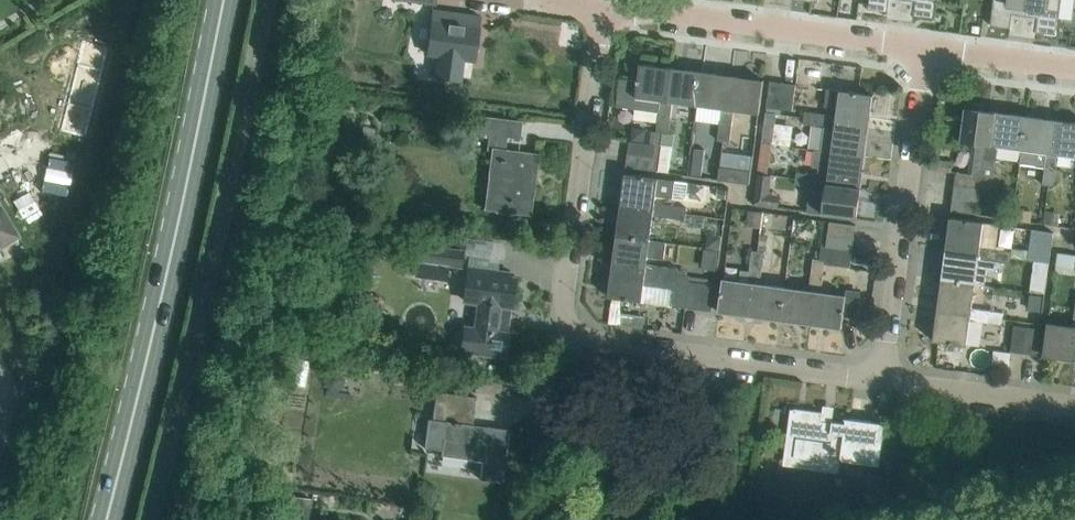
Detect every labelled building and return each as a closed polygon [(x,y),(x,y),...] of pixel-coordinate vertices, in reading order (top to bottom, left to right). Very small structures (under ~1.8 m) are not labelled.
[(869,8),(889,11),(890,10),(889,10),(891,0),(870,0),(869,8)] [(937,0),(917,0),(915,13),(914,14),(935,17),(937,0)] [(1028,0),(995,0),(991,25),(1012,28),(1012,26),(1011,26),(1013,13),(1026,15),(1028,0)] [(1061,0),(1028,0),(1026,15),(1039,16),(1037,30),(1037,31),(1057,34),(1061,0)] [(474,61),(480,16),(434,10),(428,55),(429,55),(429,53),(442,54),(439,76),(438,76),(437,77),(459,80),(462,57),(473,59),(473,61),(474,61)] [(975,25),(974,34),(983,35),(984,27),(975,25)] [(668,100),(672,67),(641,62),(639,80),(621,78),(618,105),(660,111),(662,99),(668,100)] [(699,105),(703,71),(672,67),(668,100),(662,99),(660,111),(660,116),(672,117),(674,101),(699,105)] [(729,109),(733,75),(703,71),(699,105),(724,108),(729,109)] [(760,113),(765,79),(733,75),(729,109),(724,108),(721,124),(733,125),(736,110),(760,113)] [(781,108),(784,82),(771,80),(768,106),(781,108)] [(793,110),(797,83),(784,82),(781,108),(793,110)] [(870,125),(874,94),(860,92),(838,89),(828,88),(825,105),(839,107),(838,114),(837,120),(870,125)] [(994,145),(998,111),(984,109),(984,103),(967,101),(966,106),(962,140),(978,142),(974,173),(983,175),(985,159),(987,143),(994,145)] [(820,124),(822,112),(806,109),(805,122),(820,124)] [(777,113),(767,111),(763,142),(773,143),(777,113)] [(1024,148),(1028,115),(998,111),(994,145),(987,143),(985,159),(998,161),(1000,145),(1024,148)] [(866,156),(870,125),(837,120),(838,114),(822,112),(820,124),(827,125),(824,150),(866,156)] [(531,215),(539,153),(506,149),(507,137),(520,138),(522,121),(469,115),(467,132),(489,134),(487,146),(492,147),(484,209),(531,215)] [(1054,152),(1059,119),(1028,115),(1024,148),(1022,160),(1046,163),(1048,152),(1054,152)] [(670,133),(672,117),(660,116),(658,131),(670,133)] [(1059,119),(1054,152),(1048,152),(1046,163),(1046,167),(1058,169),(1060,153),(1074,155),(1074,121),(1059,119)] [(731,141),(733,125),(721,124),(719,140),(731,141)] [(655,157),(657,145),(631,141),(629,154),(655,157)] [(862,185),(866,156),(824,150),(815,149),(813,166),(830,168),(829,176),(828,181),(862,185)] [(694,151),(691,173),(702,175),(705,153),(694,151)] [(654,170),(655,157),(629,154),(628,167),(654,170)] [(48,157),(40,197),(65,202),(74,162),(48,157)] [(990,175),(996,176),(998,161),(985,159),(983,175),(974,173),(957,171),(956,184),(982,188),(988,188),(990,175)] [(932,161),(931,168),(952,171),(953,163),(932,161)] [(753,170),(721,165),(719,178),(750,183),(753,170)] [(1056,184),(1058,169),(1046,167),(1044,182),(1056,184)] [(811,186),(813,174),(797,171),(796,183),(811,186)] [(690,181),(659,177),(626,172),(622,204),(655,208),(655,214),(670,216),(672,205),(656,203),(657,195),(684,199),(688,194),(690,181)] [(858,218),(862,185),(828,181),(829,176),(813,174),(811,186),(811,190),(826,192),(824,213),(858,218)] [(980,201),(982,188),(956,184),(954,197),(980,201)] [(719,187),(717,196),(726,198),(727,188),(719,187)] [(979,213),(980,201),(954,197),(952,210),(979,213)] [(651,239),(655,214),(655,208),(622,204),(618,235),(651,239)] [(0,206),(0,249),(20,237),(1,205),(0,206)] [(686,219),(688,207),(672,205),(670,216),(686,219)] [(1016,207),(1014,218),(1032,220),(1033,209),(1016,207)] [(749,208),(747,224),(762,226),(764,210),(749,208)] [(1047,209),(1045,221),(1059,223),(1061,210),(1047,209)] [(693,214),(692,223),(705,225),(707,215),(693,214)] [(982,245),(985,221),(951,216),(947,247),(981,252),(980,258),(996,260),(997,247),(982,245)] [(855,237),(857,224),(831,220),(829,233),(855,237)] [(1043,229),(1041,238),(1055,240),(1057,230),(1043,229)] [(709,232),(707,246),(721,248),(723,234),(709,232)] [(761,233),(760,250),(766,251),(767,251),(769,234),(761,233)] [(853,249),(855,237),(829,233),(827,246),(853,249)] [(648,263),(649,256),(675,259),(678,242),(651,239),(618,235),(614,265),(647,269),(646,275),(662,277),(664,265),(648,263)] [(461,252),(409,244),(407,259),(459,267),(461,252)] [(851,268),(853,249),(827,246),(822,245),(820,258),(814,258),(812,273),(824,275),(826,264),(851,268)] [(999,265),(1000,260),(1011,262),(1013,249),(997,247),(996,260),(980,258),(981,252),(947,247),(943,278),(977,283),(986,284),(988,267),(995,268),(999,265)] [(764,267),(766,251),(760,250),(753,249),(751,265),(764,267)] [(1058,269),(1074,271),(1074,257),(1061,255),(1059,266),(1058,269)] [(1052,261),(1037,259),(1035,274),(1050,277),(1052,261)] [(643,301),(645,284),(673,288),(671,302),(673,305),(688,307),(691,281),(690,281),(691,276),(679,274),(680,267),(664,265),(662,277),(646,275),(647,269),(614,265),(609,296),(643,301)] [(749,315),(754,282),(762,283),(764,267),(751,265),(750,271),(742,270),(741,280),(724,277),(719,311),(749,315)] [(505,356),(515,279),(509,278),(510,273),(469,268),(464,300),(479,302),(476,329),(465,327),(462,350),(505,356)] [(810,323),(815,290),(822,291),(824,275),(812,273),(810,289),(785,286),(780,319),(810,323)] [(974,305),(977,283),(943,278),(939,309),(972,313),(971,319),(987,321),(989,307),(974,305)] [(701,309),(704,283),(691,281),(688,307),(701,309)] [(780,319),(785,286),(762,283),(754,282),(749,315),(780,319)] [(713,310),(716,288),(716,284),(704,283),(701,309),(713,310)] [(843,328),(847,294),(822,291),(815,290),(810,323),(843,328)] [(1035,293),(1032,309),(1045,311),(1047,295),(1035,293)] [(1004,318),(1005,310),(989,307),(987,321),(1003,323),(1004,318)] [(968,345),(971,323),(971,319),(972,313),(939,309),(934,340),(968,345)] [(1074,325),(1049,321),(1047,333),(1044,355),(1074,359),(1074,319),(1074,325)] [(1029,326),(1016,324),(1012,351),(1025,352),(1029,326)] [(1038,354),(1042,327),(1029,326),(1025,352),(1038,354)] [(16,338),(4,345),(13,359),(24,352),(16,338)] [(995,348),(993,366),(1010,368),(1012,351),(995,348)] [(326,374),(325,383),(330,390),(338,391),(344,387),(345,378),(341,371),(333,370),(326,374)] [(502,482),(509,429),(474,425),(477,397),(436,392),(432,421),(428,421),(425,447),(441,449),(440,456),(482,462),(480,479),(502,482)] [(876,454),(881,422),(846,417),(845,422),(833,421),(833,424),(822,422),(823,411),(801,408),(795,456),(830,460),(831,450),(833,451),(837,452),(838,450),(845,451),(845,450),(876,454)] [(870,484),(869,498),(882,499),(883,486),(870,484)] [(293,495),(291,517),(308,519),(311,497),(293,495)]
